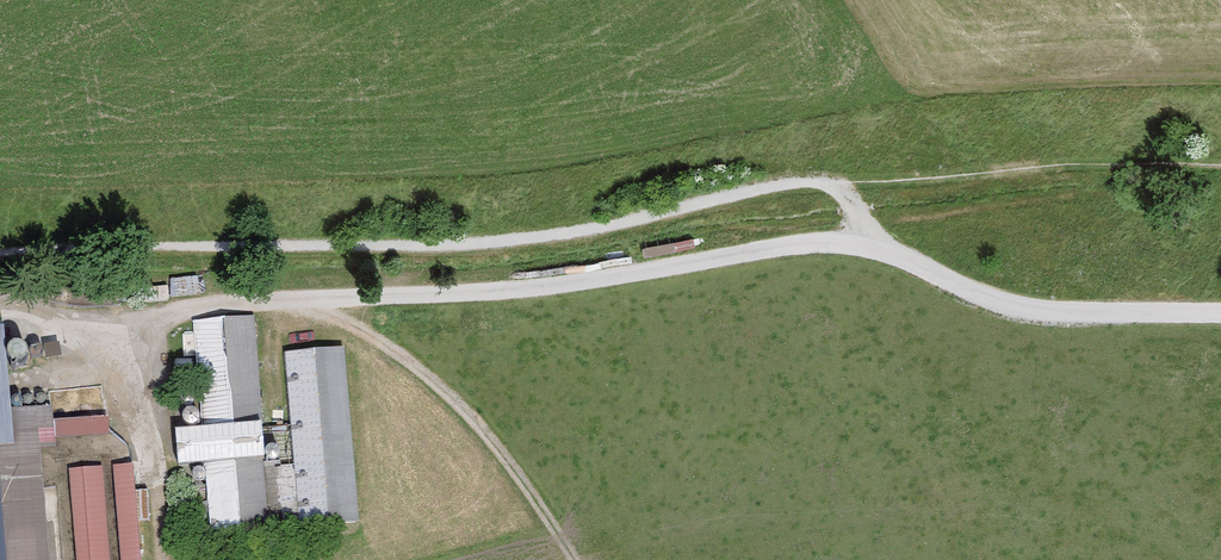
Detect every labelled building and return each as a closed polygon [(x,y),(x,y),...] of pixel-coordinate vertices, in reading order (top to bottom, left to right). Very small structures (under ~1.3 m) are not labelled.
[(192,328),(201,425),(259,421),(250,323),(192,328)] [(0,342),(0,559),(46,559),(37,450),(52,449),(48,412),(6,415),(0,342)] [(343,354),(283,359),(292,471),(296,524),(296,530),(356,526),(343,354)] [(102,423),(58,425),(59,441),(103,438),(102,423)] [(259,427),(171,434),(174,473),(203,471),(208,535),(267,531),(267,526),(263,473),(259,427)] [(112,471),(118,559),(135,559),(128,470),(112,471)] [(292,471),(263,473),(267,526),(296,524),(292,471)] [(68,474),(74,559),(106,559),(100,472),(68,474)]
